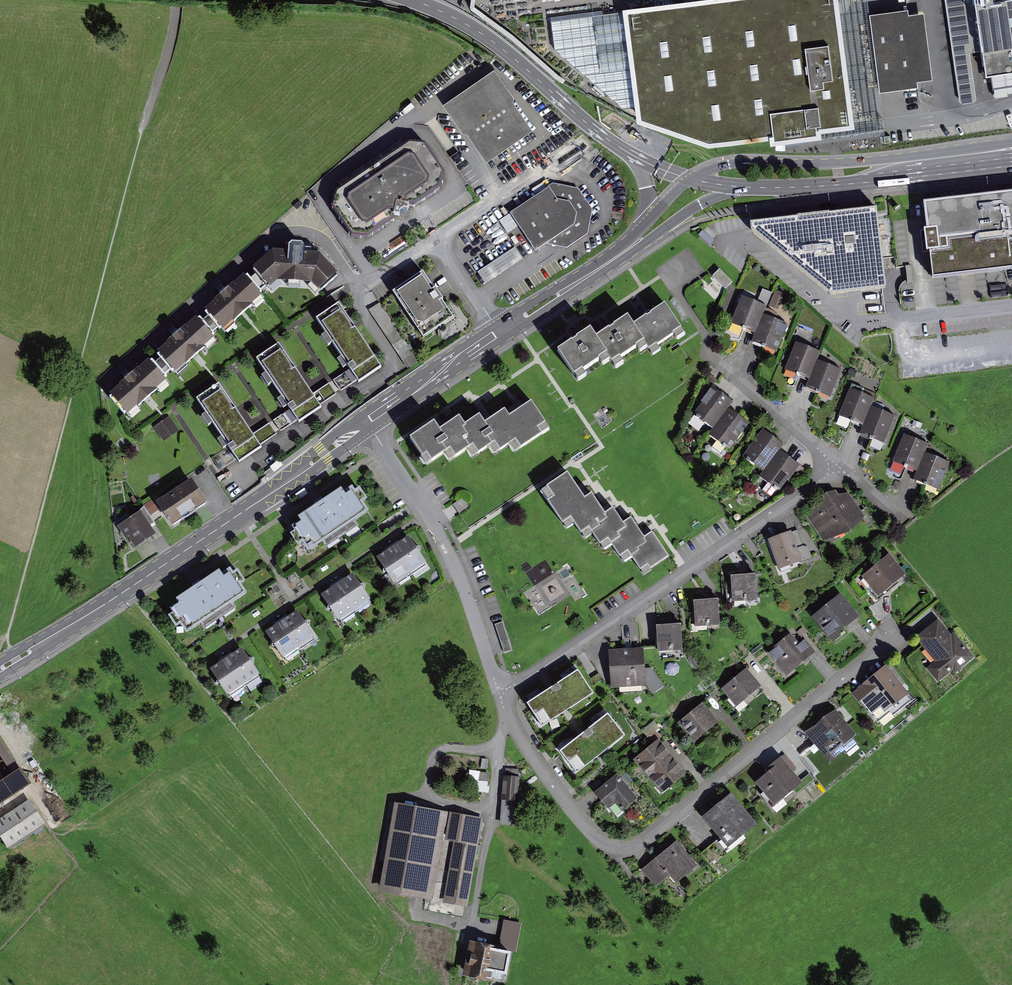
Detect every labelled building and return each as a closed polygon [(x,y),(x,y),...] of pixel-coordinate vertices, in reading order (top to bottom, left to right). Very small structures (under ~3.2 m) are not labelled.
[(627,10),(640,107),(642,120),(716,141),(780,133),(781,141),(803,139),(829,135),(829,131),(828,127),(860,123),(845,0),(703,0),(627,10)] [(957,78),(973,76),(969,52),(962,0),(945,0),(957,78)] [(969,52),(976,51),(983,50),(975,0),(962,0),(969,52)] [(986,74),(1011,70),(1011,45),(1011,44),(1006,0),(975,0),(983,50),(983,51),(986,74)] [(914,7),(876,12),(887,90),(926,85),(925,79),(939,78),(929,11),(915,13),(914,7)] [(640,107),(627,10),(550,19),(554,51),(622,109),(640,107)] [(514,95),(495,69),(446,103),(463,126),(464,125),(488,158),(532,127),(511,97),(514,95)] [(337,206),(355,233),(375,233),(447,184),(453,168),(434,141),(418,139),(342,189),(337,206)] [(551,184),(511,213),(536,252),(547,244),(566,247),(587,231),(591,209),(575,188),(551,184)] [(924,206),(928,241),(932,280),(1011,271),(1011,197),(924,206)] [(829,295),(886,289),(877,208),(750,222),(751,231),(829,295)] [(260,264),(275,282),(284,275),(319,277),(327,285),(344,270),(332,250),(282,245),(260,264)] [(481,268),(489,280),(526,256),(519,245),(481,268)] [(426,268),(397,288),(429,333),(458,313),(426,268)] [(720,269),(713,276),(724,287),(731,281),(720,269)] [(211,308),(226,325),(266,290),(251,273),(211,308)] [(768,311),(780,317),(788,300),(776,294),(768,311)] [(737,323),(758,330),(765,314),(769,303),(747,295),(737,323)] [(319,314),(362,378),(374,370),(385,363),(343,299),(319,314)] [(674,299),(645,320),(662,343),(691,322),(674,299)] [(636,311),(603,335),(621,361),(655,337),(636,311)] [(787,322),(765,314),(758,330),(755,340),(777,348),(787,322)] [(163,350),(179,367),(218,332),(203,315),(163,350)] [(596,325),(561,348),(581,377),(615,353),(596,325)] [(794,367),(815,375),(822,358),(826,347),(804,339),(794,367)] [(259,357),(300,420),(312,413),(325,404),(285,341),(259,357)] [(113,392),(131,413),(173,376),(155,356),(113,392)] [(844,366),(822,358),(815,375),(812,385),(834,393),(844,366)] [(200,396),(241,460),(255,451),(266,444),(226,380),(200,396)] [(696,413),(714,427),(730,404),(733,400),(715,387),(696,413)] [(848,415),(870,423),(873,413),(876,406),(880,395),(858,387),(848,415)] [(505,410),(497,415),(514,440),(509,444),(514,451),(549,428),(532,403),(510,417),(505,410)] [(751,420),(730,404),(714,427),(711,431),(731,446),(751,420)] [(898,414),(876,406),(873,413),(870,423),(866,433),(888,441),(898,414)] [(514,440),(497,415),(484,424),(479,416),(464,426),(459,418),(439,431),(451,449),(444,454),(449,461),(466,450),(471,457),(488,446),(493,454),(509,444),(514,440)] [(169,420),(154,431),(165,446),(180,436),(169,420)] [(427,465),(444,454),(451,449),(439,431),(434,423),(410,439),(427,465)] [(749,454),(767,468),(783,445),(786,441),(768,428),(749,454)] [(900,462),(922,470),(929,453),(932,442),(911,434),(900,462)] [(803,461),(783,445),(767,468),(764,472),(784,487),(803,461)] [(950,461),(929,453),(922,470),(919,480),(940,488),(950,461)] [(567,528),(575,523),(567,511),(584,499),(576,488),(567,474),(542,491),(567,528)] [(157,500),(174,525),(209,501),(192,476),(157,500)] [(297,522),(315,547),(371,508),(354,483),(297,522)] [(833,490),(813,512),(829,536),(856,527),(866,515),(853,490),(845,494),(840,488),(833,490)] [(629,533),(622,524),(612,509),(604,515),(591,495),(584,499),(567,511),(575,523),(586,539),(593,534),(604,550),(612,544),(629,533)] [(159,530),(145,510),(127,523),(141,543),(159,530)] [(629,533),(612,544),(623,562),(632,556),(643,573),(667,557),(652,533),(643,539),(630,519),(622,524),(629,533)] [(776,535),(785,568),(809,561),(799,528),(776,535)] [(414,570),(430,560),(413,534),(406,538),(397,544),(414,570)] [(399,580),(414,570),(397,544),(388,550),(381,554),(399,580)] [(893,554),(869,573),(883,591),(907,573),(893,554)] [(177,602),(194,628),(253,589),(236,563),(177,602)] [(738,570),(738,599),(762,599),(761,569),(738,570)] [(358,606),(373,596),(357,571),(349,576),(341,582),(358,606)] [(342,617),(358,606),(341,582),(333,587),(325,592),(342,617)] [(700,592),(701,624),(721,624),(720,592),(700,592)] [(846,595),(820,615),(836,636),(862,616),(846,595)] [(294,612),(286,618),(303,643),(318,633),(301,608),(294,612)] [(278,624),(271,629),(288,654),(303,643),(286,618),(278,624)] [(973,653),(944,619),(926,634),(944,657),(937,663),(946,675),(973,653)] [(662,621),(663,647),(686,646),(685,620),(662,621)] [(504,621),(495,624),(503,654),(513,651),(504,621)] [(776,648),(792,668),(815,651),(798,630),(776,648)] [(264,671),(246,646),(231,656),(249,682),(264,671)] [(616,650),(617,685),(649,684),(648,649),(616,650)] [(581,653),(521,692),(539,719),(598,681),(581,653)] [(249,682),(231,656),(226,659),(216,667),(234,692),(249,682)] [(913,690),(891,663),(864,684),(886,712),(913,690)] [(728,683),(742,701),(763,685),(750,667),(728,683)] [(708,701),(686,719),(701,737),(723,720),(708,701)] [(612,706),(553,746),(571,776),(633,735),(612,706)] [(814,728),(836,753),(858,734),(836,708),(814,728)] [(666,741),(643,759),(666,790),(690,772),(666,741)] [(788,757),(766,775),(784,797),(806,779),(788,757)] [(10,780),(0,763),(0,786),(10,780)] [(504,768),(499,825),(514,826),(519,770),(504,768)] [(486,792),(489,773),(469,770),(467,789),(486,792)] [(622,772),(602,789),(615,806),(625,798),(631,806),(642,797),(622,772)] [(735,794),(712,814),(735,842),(759,822),(735,794)] [(0,822),(0,823),(13,843),(48,819),(35,799),(0,822)] [(448,809),(402,801),(387,884),(434,892),(448,809)] [(488,816),(458,811),(454,832),(463,833),(453,897),(474,901),(488,816)] [(681,837),(647,867),(661,883),(676,870),(682,877),(701,860),(681,837)] [(522,923),(504,920),(498,947),(512,949),(512,951),(516,952),(522,923)] [(498,947),(472,942),(466,975),(491,980),(493,969),(508,972),(512,951),(512,949),(498,947)]
